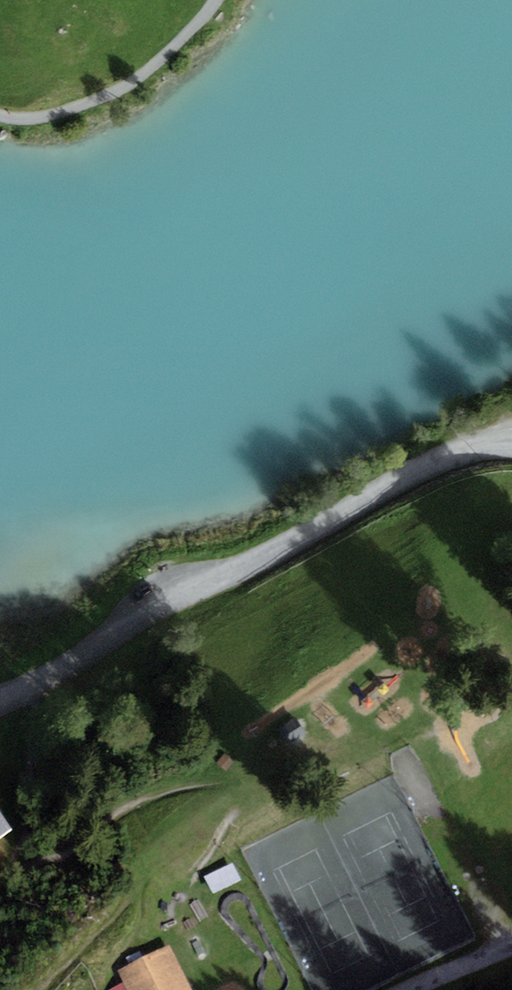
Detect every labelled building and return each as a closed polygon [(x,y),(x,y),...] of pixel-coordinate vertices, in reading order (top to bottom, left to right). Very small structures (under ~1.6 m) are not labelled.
[(15,829),(0,810),(0,840),(15,829)] [(209,879),(217,896),(245,882),(237,865),(209,879)] [(169,945),(118,971),(123,981),(127,989),(193,989),(169,945)] [(123,981),(106,989),(127,989),(123,981)]
